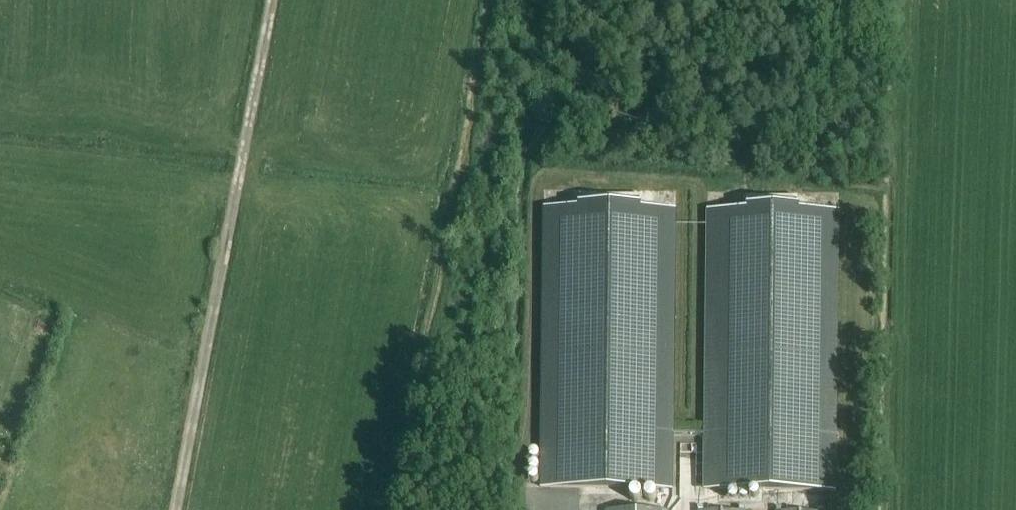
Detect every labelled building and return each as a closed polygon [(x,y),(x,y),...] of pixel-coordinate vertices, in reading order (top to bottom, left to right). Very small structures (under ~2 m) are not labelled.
[(711,205),(709,485),(841,486),(843,207),(711,205)] [(685,484),(687,208),(558,207),(555,483),(685,484)]
